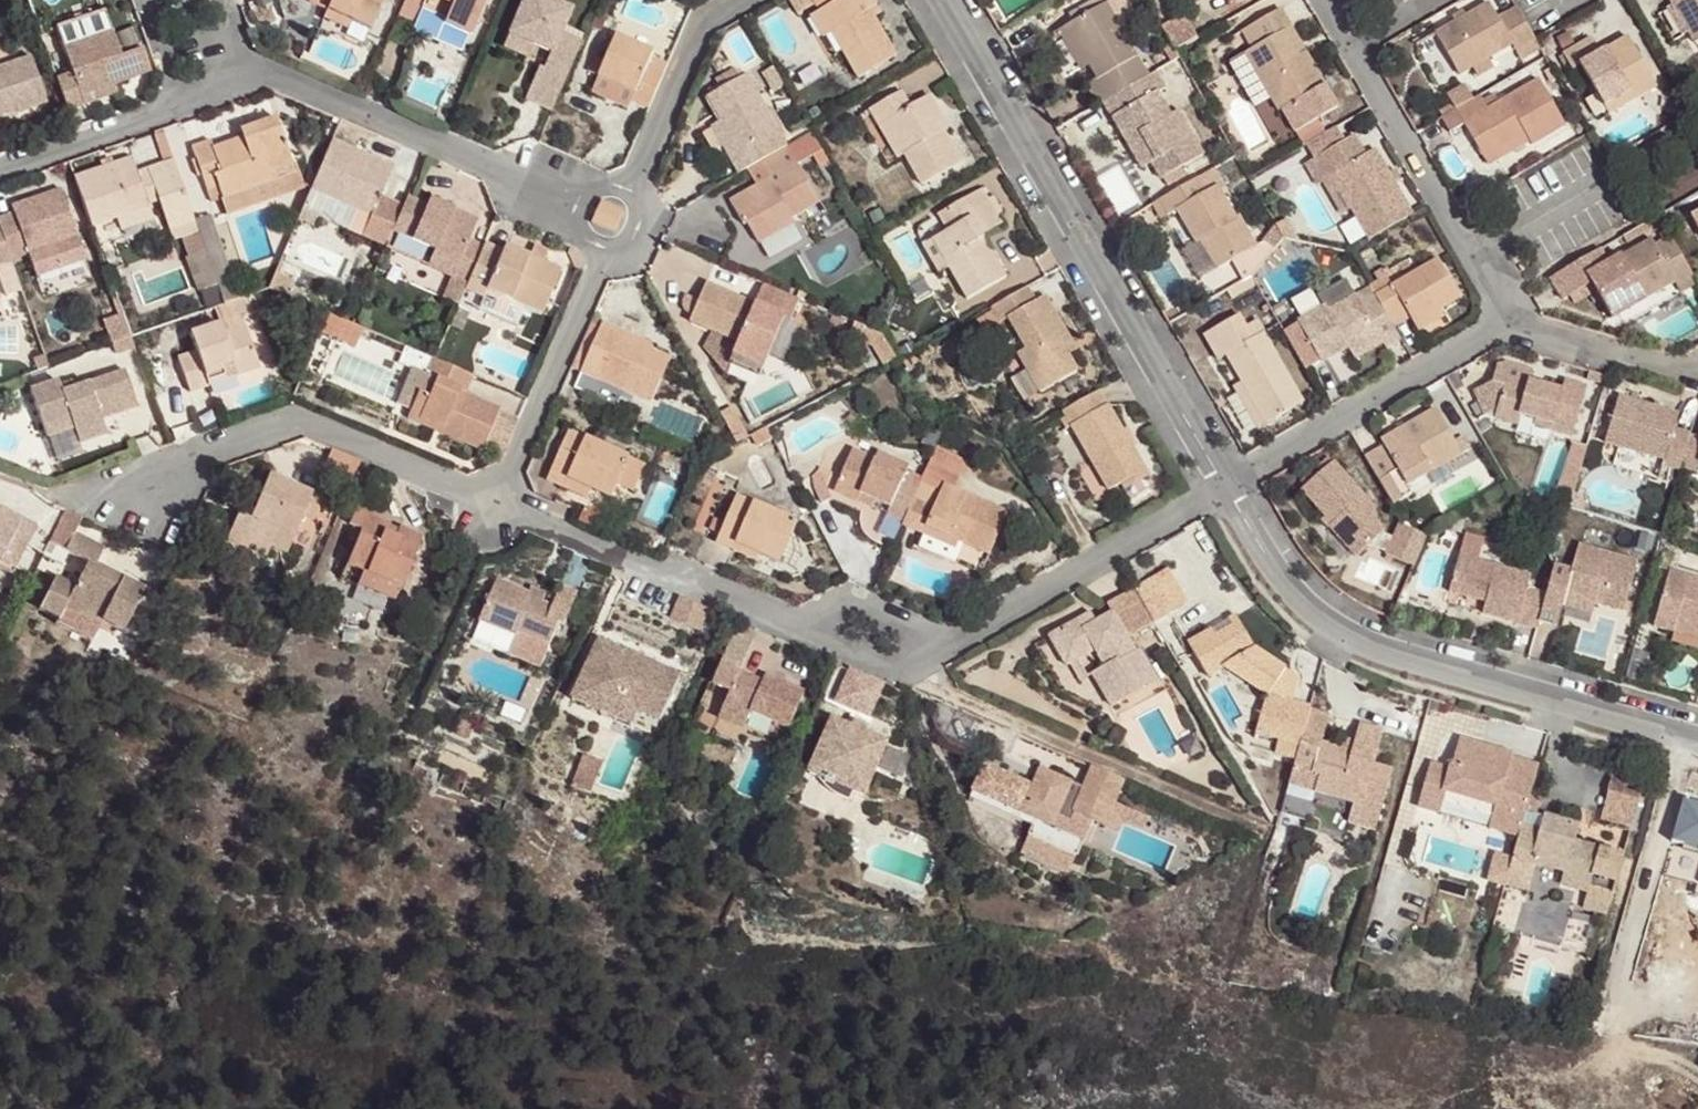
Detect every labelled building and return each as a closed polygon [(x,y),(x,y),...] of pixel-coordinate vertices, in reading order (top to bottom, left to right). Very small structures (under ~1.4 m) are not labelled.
[(308,4),(326,10),(330,0),(307,0),(308,4)] [(326,10),(351,22),(370,30),(383,0),(330,0),(326,10)] [(399,16),(416,23),(421,8),(445,19),(442,25),(469,36),(470,36),(485,0),(406,0),(399,16)] [(561,34),(571,10),(558,5),(548,0),(523,0),(508,35),(532,46),(549,54),(542,68),(538,67),(524,100),(551,111),(581,43),(561,34)] [(789,1),(798,16),(816,6),(812,0),(791,0),(789,1)] [(873,0),(812,0),(816,6),(819,12),(810,17),(824,40),(832,35),(858,79),(897,56),(875,18),(871,11),(877,7),(873,0)] [(1102,0),(1087,0),(1088,2),(1093,10),(1104,4),(1102,0)] [(1112,0),(1111,0),(1106,3),(1119,25),(1125,21),(1112,0)] [(1671,4),(1688,32),(1695,44),(1697,42),(1697,0),(1669,0),(1671,4)] [(1093,10),(1088,2),(1067,14),(1072,23),(1093,10)] [(1148,76),(1119,25),(1106,3),(1104,4),(1093,10),(1072,23),(1066,26),(1089,66),(1097,79),(1087,85),(1099,105),(1102,103),(1148,76)] [(1497,18),(1489,3),(1466,16),(1456,22),(1436,33),(1459,75),(1472,68),(1478,76),(1493,66),(1488,59),(1511,44),(1521,60),(1540,49),(1534,37),(1517,7),(1497,18)] [(1688,32),(1671,4),(1662,9),(1679,38),(1688,32)] [(882,14),(877,7),(871,11),(875,18),(882,14)] [(445,19),(421,8),(416,23),(411,33),(461,54),(469,36),(442,25),(445,19)] [(1282,111),(1304,148),(1327,135),(1318,121),(1338,109),(1305,52),(1298,56),(1284,30),(1291,27),(1280,9),(1242,31),(1252,49),(1244,53),(1278,112),(1282,111)] [(351,22),(326,10),(322,19),(346,30),(347,30),(351,22)] [(1466,16),(1462,11),(1452,16),(1456,22),(1466,16)] [(1185,20),(1164,32),(1176,52),(1197,40),(1185,20)] [(1089,66),(1066,26),(1058,31),(1080,71),(1089,66)] [(1305,52),(1291,27),(1284,30),(1298,56),(1305,52)] [(149,72),(141,48),(121,56),(112,31),(63,48),(72,73),(56,78),(68,111),(83,106),(80,97),(113,85),(149,72)] [(527,58),(532,46),(508,35),(502,48),(527,58)] [(652,58),(654,52),(616,36),(598,78),(636,94),(633,102),(648,109),(664,76),(647,69),(652,58)] [(1657,85),(1628,36),(1600,52),(1591,37),(1563,53),(1572,71),(1580,66),(1609,114),(1657,85)] [(31,55),(0,66),(0,115),(8,113),(16,110),(18,114),(47,103),(31,55)] [(668,65),(652,58),(647,69),(664,76),(668,65)] [(928,71),(902,79),(909,100),(934,92),(928,71)] [(1204,156),(1178,110),(1170,114),(1157,94),(1166,89),(1155,72),(1148,76),(1102,103),(1124,141),(1139,132),(1156,161),(1152,164),(1161,181),(1204,156)] [(780,132),(746,74),(706,97),(720,121),(741,155),(730,162),(738,175),(759,163),(767,158),(758,145),(780,132)] [(631,102),(633,102),(636,94),(598,78),(592,94),(628,109),(631,102)] [(1565,125),(1539,79),(1498,103),(1487,109),(1482,99),(1479,95),(1441,117),(1451,131),(1464,124),(1485,158),(1525,133),(1529,141),(1532,145),(1565,125)] [(116,95),(113,85),(80,97),(83,106),(116,95)] [(929,95),(910,107),(901,91),(869,110),(898,160),(904,157),(921,187),(963,163),(945,132),(940,124),(945,121),(929,95)] [(1498,103),(1494,94),(1482,99),(1487,109),(1498,103)] [(296,172),(275,117),(239,130),(242,138),(213,148),(210,141),(190,148),(207,190),(217,187),(222,199),(296,172)] [(741,155),(720,121),(710,127),(730,162),(741,155)] [(949,130),(945,121),(940,124),(945,132),(949,130)] [(173,159),(162,129),(153,132),(163,163),(173,159)] [(1156,161),(1139,132),(1124,141),(1141,169),(1156,161)] [(822,151),(811,133),(787,147),(797,164),(822,151)] [(1529,141),(1525,133),(1485,158),(1489,165),(1529,141)] [(1305,163),(1318,186),(1323,182),(1333,176),(1352,209),(1369,240),(1413,215),(1394,183),(1389,173),(1375,149),(1365,155),(1354,135),(1305,163)] [(394,167),(332,140),(310,190),(332,200),(331,204),(370,220),(380,197),(388,180),(394,167)] [(820,203),(787,147),(767,158),(759,163),(768,179),(729,201),(745,228),(748,226),(759,244),(775,234),(780,243),(799,232),(791,219),(820,203)] [(207,190),(192,153),(183,157),(197,194),(201,193),(207,190)] [(195,222),(173,159),(163,163),(136,172),(131,157),(74,178),(91,228),(117,219),(120,231),(153,220),(148,204),(158,201),(168,231),(195,222)] [(1238,219),(1219,188),(1225,185),(1214,168),(1158,201),(1167,216),(1176,211),(1195,243),(1200,241),(1217,270),(1231,262),(1257,247),(1257,246),(1241,218),(1238,219)] [(1395,170),(1389,173),(1394,183),(1400,179),(1395,170)] [(222,199),(219,200),(219,201),(226,216),(305,188),(298,171),(296,172),(222,199)] [(1333,176),(1323,182),(1342,215),(1352,209),(1333,176)] [(396,183),(388,180),(380,197),(389,201),(396,183)] [(60,188),(10,206),(13,213),(0,217),(0,230),(11,261),(51,246),(78,237),(60,188)] [(949,269),(967,300),(1007,278),(983,237),(1004,225),(983,188),(937,215),(946,231),(932,239),(949,269)] [(478,220),(429,198),(426,205),(407,197),(391,231),(434,250),(427,267),(450,277),(441,297),(458,304),(464,290),(483,247),(469,241),(478,220)] [(1167,216),(1158,201),(1151,205),(1159,221),(1167,216)] [(625,211),(601,202),(591,224),(615,234),(625,211)] [(885,219),(880,209),(868,215),(874,226),(885,219)] [(320,219),(305,213),(301,211),(297,221),(316,229),(320,219)] [(825,211),(814,218),(823,234),(835,227),(825,211)] [(1690,215),(1697,230),(1697,211),(1690,215)] [(923,239),(943,228),(935,212),(914,223),(923,239)] [(236,289),(211,214),(194,220),(195,222),(220,294),(236,289)] [(1283,238),(1300,242),(1286,218),(1275,225),(1283,238)] [(220,294),(195,222),(168,231),(173,243),(181,240),(187,257),(184,258),(197,292),(200,291),(204,300),(208,310),(224,304),(220,294)] [(1275,225),(1275,223),(1262,240),(1264,242),(1270,254),(1283,238),(1275,225)] [(1649,230),(1645,223),(1635,228),(1622,236),(1627,244),(1649,230)] [(0,230),(0,280),(6,296),(21,290),(11,261),(0,230)] [(1598,250),(1556,275),(1569,297),(1592,283),(1612,319),(1647,298),(1642,289),(1670,273),(1675,282),(1676,284),(1693,274),(1670,236),(1655,244),(1651,239),(1607,264),(1598,250)] [(80,243),(78,237),(51,246),(53,252),(80,243)] [(949,269),(932,239),(922,245),(939,275),(949,269)] [(1270,254),(1264,242),(1257,246),(1257,247),(1231,262),(1242,283),(1245,281),(1252,278),(1270,254)] [(547,252),(534,246),(529,257),(504,246),(502,252),(484,244),(483,247),(468,282),(525,307),(542,314),(560,270),(542,263),(547,252)] [(579,250),(574,247),(567,254),(568,255),(574,268),(584,265),(579,250)] [(1460,298),(1437,259),(1392,286),(1374,296),(1391,325),(1408,316),(1411,320),(1414,325),(1460,298)] [(1392,286),(1382,270),(1373,275),(1378,281),(1369,287),(1369,288),(1374,296),(1392,286)] [(290,279),(275,272),(268,288),(283,295),(290,279)] [(1647,298),(1675,282),(1670,273),(1642,289),(1647,298)] [(1693,274),(1676,284),(1681,292),(1697,282),(1693,274)] [(1563,300),(1569,297),(1556,275),(1550,278),(1563,300)] [(1257,286),(1252,278),(1245,281),(1242,283),(1227,292),(1232,300),(1257,286)] [(1369,288),(1354,296),(1345,280),(1317,296),(1323,307),(1296,322),(1321,365),(1349,348),(1375,333),(1382,345),(1382,346),(1397,337),(1393,330),(1391,325),(1374,296),(1369,288)] [(525,307),(468,282),(464,290),(522,315),(525,307)] [(799,300),(763,284),(755,304),(706,283),(699,300),(685,295),(680,310),(693,316),(690,322),(711,331),(738,344),(730,362),(731,363),(761,376),(785,318),(791,320),(799,300)] [(1073,340),(1046,296),(1036,301),(1028,287),(991,309),(992,311),(1000,324),(1007,320),(1026,349),(1016,354),(1039,394),(1079,372),(1069,355),(1063,346),(1073,340)] [(208,310),(204,300),(191,304),(196,315),(208,310)] [(1440,310),(1414,325),(1418,333),(1444,317),(1440,310)] [(1000,324),(992,311),(975,321),(987,340),(1004,331),(1000,324)] [(131,338),(122,314),(105,319),(114,343),(131,338)] [(363,329),(352,324),(328,314),(320,333),(355,348),(363,329)] [(1304,403),(1263,333),(1253,338),(1246,326),(1238,314),(1203,335),(1219,361),(1226,356),(1242,382),(1266,425),(1304,403)] [(245,327),(241,315),(220,322),(224,335),(245,327)] [(1411,320),(1408,316),(1391,325),(1393,330),(1411,320)] [(1263,333),(1256,320),(1246,326),(1253,338),(1263,333)] [(260,369),(245,327),(224,335),(220,322),(188,334),(195,352),(177,357),(190,394),(208,388),(207,388),(204,377),(223,371),(221,367),(231,364),(233,371),(235,377),(260,369)] [(651,351),(634,343),(636,337),(602,323),(600,328),(589,324),(570,369),(651,404),(671,359),(651,351)] [(711,331),(703,348),(726,375),(731,363),(730,362),(738,344),(711,331)] [(1382,345),(1375,333),(1349,348),(1355,360),(1382,345)] [(654,345),(636,337),(634,343),(651,351),(654,345)] [(1400,341),(1397,337),(1382,346),(1385,350),(1400,341)] [(134,348),(131,338),(114,344),(118,354),(134,348)] [(1078,350),(1073,340),(1063,346),(1069,355),(1078,350)] [(48,367),(44,355),(32,358),(36,371),(48,367)] [(466,395),(459,391),(467,373),(434,359),(433,358),(425,375),(435,380),(427,396),(418,393),(409,416),(443,430),(441,434),(482,452),(499,409),(466,395)] [(1573,437),(1587,388),(1565,381),(1562,391),(1530,382),(1533,371),(1504,363),(1496,367),(1491,381),(1475,391),(1491,417),(1518,426),(1521,416),(1534,420),(1554,425),(1552,431),(1573,437)] [(233,371),(231,364),(221,367),(223,371),(224,374),(233,371)] [(124,370),(61,392),(57,379),(30,389),(47,438),(73,429),(79,445),(106,435),(101,419),(94,401),(115,394),(121,413),(138,407),(124,370)] [(223,371),(204,377),(207,388),(208,388),(227,381),(224,374),(223,371)] [(1607,377),(1589,371),(1587,380),(1604,385),(1607,377)] [(466,395),(474,376),(467,373),(459,391),(466,395)] [(435,380),(425,375),(418,393),(427,396),(435,380)] [(1266,425),(1242,382),(1233,387),(1258,429),(1266,425)] [(1147,469),(1100,390),(1062,413),(1108,492),(1147,469)] [(121,413),(115,394),(94,401),(101,419),(121,413)] [(1679,414),(1618,396),(1604,442),(1663,461),(1662,466),(1679,471),(1679,467),(1689,436),(1690,434),(1675,430),(1679,414)] [(1609,408),(1598,405),(1592,425),(1603,428),(1609,408)] [(1462,454),(1435,408),(1380,440),(1383,446),(1364,457),(1393,506),(1403,500),(1410,494),(1406,487),(1462,454)] [(518,417),(499,409),(482,452),(500,459),(518,417)] [(443,430),(409,416),(407,420),(441,434),(443,430)] [(1533,425),(1552,431),(1554,425),(1534,420),(1533,425)] [(941,434),(930,429),(924,444),(934,448),(941,434)] [(569,430),(547,481),(562,488),(566,480),(591,490),(610,499),(629,457),(569,430)] [(1689,436),(1679,467),(1697,473),(1697,469),(1697,438),(1689,436)] [(1571,488),(1588,449),(1576,444),(1559,483),(1571,488)] [(904,523),(902,527),(922,535),(926,527),(959,542),(989,555),(1009,512),(957,490),(969,461),(937,448),(923,479),(922,481),(904,523)] [(875,459),(852,449),(833,492),(858,503),(861,495),(877,501),(889,507),(886,515),(904,523),(922,481),(923,479),(905,472),(875,459)] [(908,465),(878,452),(875,459),(905,472),(908,465)] [(1332,462),(1327,456),(1314,469),(1318,474),(1332,462)] [(646,464),(629,457),(618,484),(634,491),(646,464)] [(1376,510),(1333,461),(1332,462),(1318,474),(1314,478),(1303,487),(1300,490),(1325,516),(1331,523),(1327,527),(1355,558),(1368,546),(1382,533),(1385,530),(1371,515),(1376,510)] [(833,473),(820,468),(818,474),(819,476),(827,489),(833,473)] [(1314,478),(1309,473),(1299,482),(1303,487),(1314,478)] [(322,499),(268,476),(250,516),(238,511),(226,540),(266,556),(269,546),(287,553),(303,515),(314,519),(322,499)] [(591,490),(566,480),(562,488),(587,499),(591,490)] [(798,520),(736,495),(715,543),(733,551),(736,544),(760,555),(780,563),(798,520)] [(877,501),(861,495),(858,503),(873,510),(877,501)] [(0,509),(0,515),(19,524),(22,520),(0,509)] [(66,511),(49,543),(64,550),(73,533),(81,517),(66,511)] [(0,515),(0,562),(15,570),(37,528),(22,520),(19,524),(0,515)] [(423,536),(399,527),(395,536),(385,531),(387,524),(366,515),(346,566),(363,573),(401,589),(423,536)] [(1331,523),(1325,516),(1321,520),(1327,527),(1331,523)] [(1427,536),(1405,526),(1400,518),(1393,537),(1386,554),(1385,555),(1414,567),(1427,536)] [(959,542),(926,527),(922,535),(956,550),(959,542)] [(54,578),(38,609),(59,619),(67,605),(102,622),(122,633),(144,590),(95,565),(103,549),(73,533),(64,550),(88,562),(74,587),(54,578)] [(1393,537),(1382,533),(1368,546),(1386,554),(1393,537)] [(760,555),(736,544),(733,551),(757,561),(760,555)] [(1637,562),(1578,545),(1571,570),(1554,566),(1546,593),(1538,622),(1557,627),(1563,606),(1566,594),(1595,603),(1624,612),(1637,562)] [(1531,576),(1459,555),(1448,592),(1485,603),(1482,613),(1536,629),(1538,622),(1546,593),(1527,588),(1531,576)] [(1134,586),(1153,619),(1186,601),(1166,567),(1134,586)] [(1669,570),(1653,626),(1674,633),(1676,625),(1697,632),(1697,578),(1669,570)] [(401,589),(363,573),(357,586),(396,601),(401,589)] [(20,583),(9,578),(1,591),(11,598),(20,583)] [(578,594),(561,586),(552,607),(541,603),(527,598),(529,594),(496,580),(479,623),(516,638),(518,633),(550,646),(559,624),(564,626),(578,594)] [(1153,619),(1134,586),(1107,602),(1113,612),(1085,629),(1079,618),(1048,637),(1065,669),(1069,667),(1077,662),(1094,652),(1103,667),(1091,675),(1112,709),(1158,681),(1140,649),(1136,651),(1127,635),(1153,619)] [(546,595),(532,588),(529,594),(527,598),(541,603),(546,595)] [(1595,603),(1566,594),(1563,606),(1592,614),(1595,603)] [(708,611),(679,598),(670,620),(699,633),(708,611)] [(67,605),(59,619),(56,624),(92,642),(102,622),(67,605)] [(1090,613),(1079,618),(1085,629),(1096,622),(1090,613)] [(1293,702),(1288,701),(1290,694),(1295,695),(1299,679),(1285,670),(1286,669),(1256,649),(1236,615),(1227,620),(1231,626),(1216,635),(1212,629),(1186,644),(1207,678),(1223,669),(1266,696),(1255,733),(1278,740),(1274,755),(1295,761),(1309,709),(1310,707),(1293,702)] [(1676,625),(1674,633),(1697,640),(1697,632),(1676,625)] [(804,694),(776,682),(773,688),(740,674),(754,642),(734,634),(713,685),(730,692),(719,719),(744,729),(751,713),(789,729),(804,694)] [(658,721),(658,720),(679,675),(599,639),(578,684),(639,711),(658,721)] [(1086,677),(1077,662),(1069,667),(1079,682),(1086,677)] [(880,686),(852,674),(840,703),(868,714),(880,686)] [(776,682),(764,676),(761,683),(773,688),(776,682)] [(639,711),(578,684),(571,699),(633,726),(639,711)] [(1393,770),(1373,764),(1384,730),(1358,723),(1354,740),(1351,750),(1339,747),(1322,742),(1330,715),(1309,709),(1295,761),(1293,769),(1317,776),(1314,793),(1354,804),(1348,824),(1376,831),(1393,770)] [(863,796),(886,742),(864,733),(862,726),(862,725),(855,723),(853,728),(849,736),(843,733),(846,725),(832,719),(809,774),(823,779),(838,793),(840,794),(848,798),(851,791),(863,796)] [(849,736),(853,728),(846,725),(843,733),(849,736)] [(1354,740),(1341,737),(1339,747),(1351,750),(1354,740)] [(1500,754),(1501,749),(1460,738),(1451,768),(1430,762),(1417,807),(1440,814),(1443,802),(1446,793),(1495,807),(1492,816),(1523,824),(1531,794),(1539,765),(1511,757),(1500,754)] [(663,746),(650,739),(645,751),(658,758),(663,746)] [(603,763),(584,756),(572,789),(591,796),(603,763)] [(1081,794),(1069,789),(1072,784),(1040,769),(1021,814),(1035,821),(1029,834),(1078,854),(1084,839),(1092,821),(1105,826),(1124,781),(1092,767),(1083,788),(1081,794)] [(1317,776),(1293,769),(1288,785),(1314,793),(1317,776)] [(1634,827),(1644,789),(1612,780),(1601,819),(1634,827)] [(1083,788),(1072,784),(1069,789),(1081,794),(1083,788)] [(1495,807),(1446,793),(1443,802),(1492,816),(1495,807)] [(1575,841),(1580,825),(1543,815),(1542,816),(1536,815),(1542,797),(1531,794),(1523,824),(1519,837),(1513,859),(1505,885),(1526,890),(1529,878),(1533,863),(1563,872),(1560,886),(1587,893),(1585,901),(1583,908),(1607,916),(1625,855),(1610,851),(1575,841)] [(1684,800),(1673,842),(1697,848),(1697,804),(1684,800)] [(1523,824),(1492,816),(1488,828),(1519,837),(1523,824)] [(1513,859),(1495,854),(1487,882),(1505,886),(1505,885),(1513,859)] [(1563,872),(1533,863),(1529,878),(1560,886),(1563,872)] [(1587,893),(1560,886),(1558,894),(1585,901),(1587,893)]
